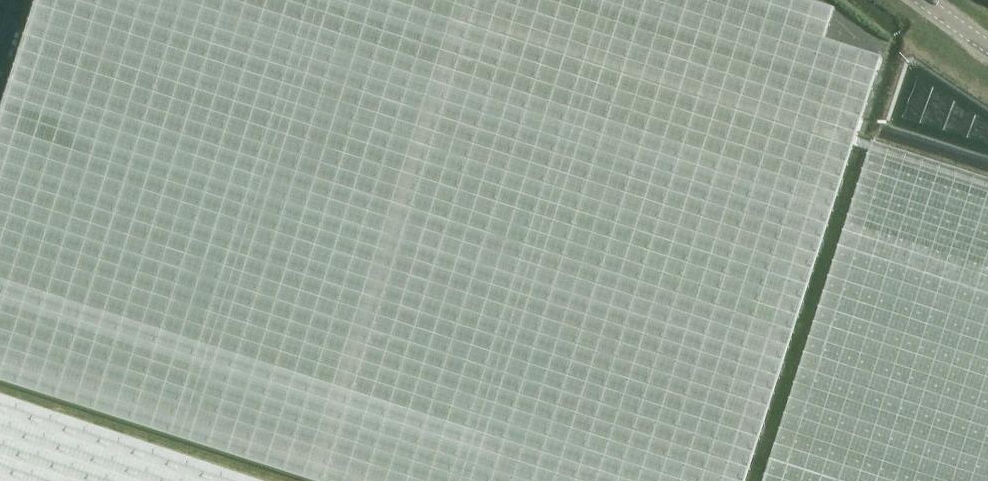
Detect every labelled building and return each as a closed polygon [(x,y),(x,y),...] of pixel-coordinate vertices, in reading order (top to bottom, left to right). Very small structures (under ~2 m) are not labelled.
[(0,108),(0,382),(310,480),(742,480),(880,58),(824,40),(832,9),(805,0),(34,0),(0,108)] [(871,142),(768,461),(772,462),(766,480),(987,480),(987,179),(871,142)] [(0,395),(0,480),(257,480),(0,395)]
